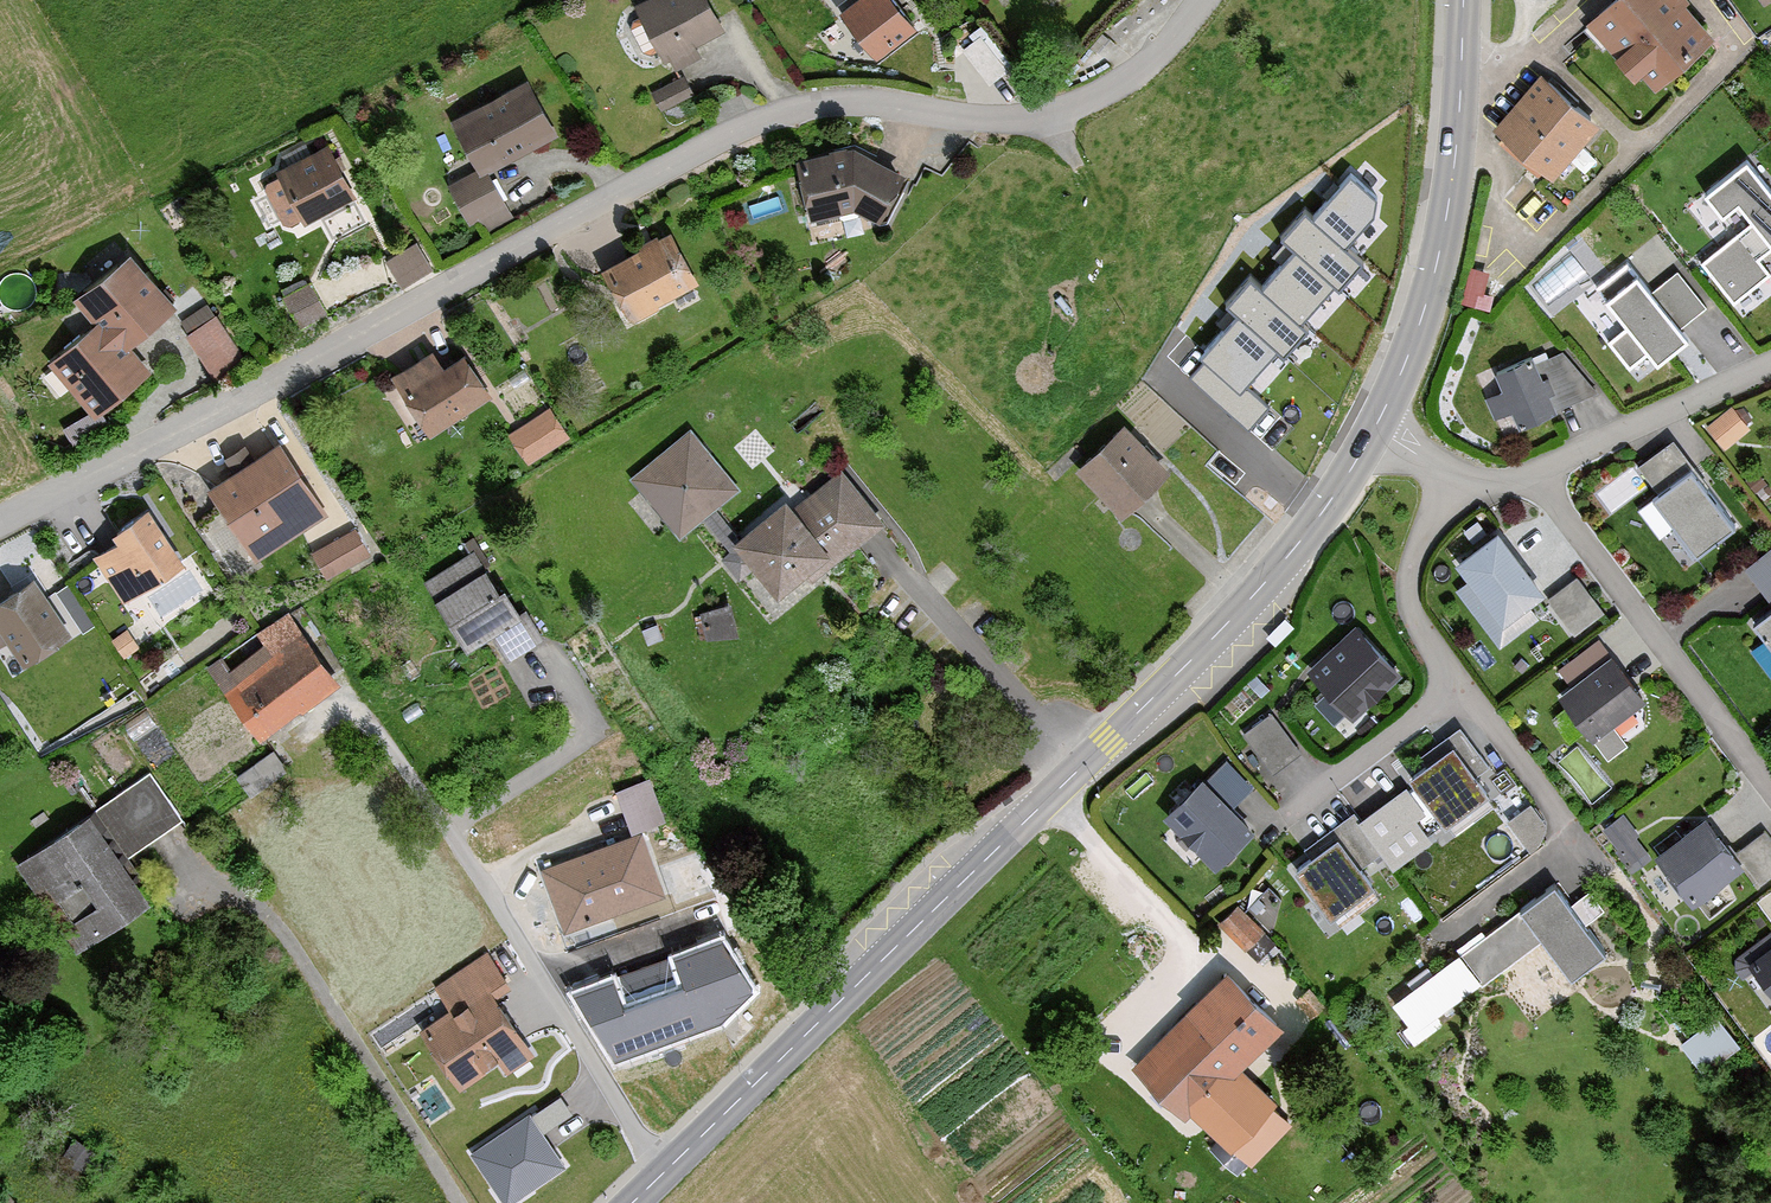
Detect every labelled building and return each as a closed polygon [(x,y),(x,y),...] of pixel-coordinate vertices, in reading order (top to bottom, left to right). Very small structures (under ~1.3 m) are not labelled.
[(671,61),(676,70),(700,58),(695,49),(725,33),(708,0),(648,0),(632,8),(663,66),(671,61)] [(833,14),(873,64),(911,34),(884,0),(851,0),(833,14)] [(1680,0),(1612,0),(1585,24),(1653,93),(1711,38),(1680,0)] [(1758,13),(1770,3),(1770,0),(1751,0),(1758,13)] [(978,41),(960,55),(985,88),(1004,74),(978,41)] [(651,93),(661,112),(693,96),(684,77),(651,93)] [(1593,130),(1533,77),(1493,132),(1547,181),(1593,130)] [(441,186),(465,228),(505,213),(485,174),(554,141),(523,85),(442,120),(469,173),(441,186)] [(323,142),(256,177),(278,229),(353,205),(323,142)] [(848,149),(791,165),(804,226),(850,212),(872,226),(901,180),(848,149)] [(1747,159),(1710,189),(1725,207),(1738,197),(1756,219),(1705,260),(1735,297),(1767,271),(1756,257),(1770,246),(1770,190),(1747,159)] [(1200,362),(1240,396),(1276,355),(1284,362),(1308,333),(1302,328),(1334,291),(1339,295),(1364,266),(1345,250),(1373,220),(1376,202),(1350,180),(1313,223),(1304,216),(1280,243),(1294,255),(1261,294),(1249,284),(1226,311),(1236,319),(1200,362)] [(664,232),(596,271),(604,286),(624,325),(697,286),(664,232)] [(418,234),(384,254),(400,282),(434,263),(418,234)] [(90,423),(144,375),(126,350),(175,306),(124,255),(70,304),(88,323),(43,366),(90,423)] [(1686,336),(1628,262),(1599,285),(1630,324),(1611,340),(1630,364),(1650,348),(1658,357),(1686,336)] [(1490,274),(1470,269),(1461,304),(1481,309),(1490,274)] [(307,286),(276,299),(291,339),(324,325),(307,286)] [(210,316),(179,336),(206,380),(241,361),(210,316)] [(427,351),(381,386),(423,446),(490,400),(462,364),(443,374),(427,351)] [(1550,409),(1526,358),(1479,384),(1489,416),(1519,428),(1550,409)] [(1746,429),(1727,411),(1703,428),(1720,451),(1746,429)] [(548,412),(502,440),(522,469),(567,446),(548,412)] [(1166,477),(1119,424),(1071,472),(1118,524),(1166,477)] [(735,495),(685,434),(622,484),(677,546),(735,495)] [(1729,527),(1667,443),(1631,470),(1690,557),(1729,527)] [(275,444),(202,490),(245,561),(324,517),(275,444)] [(880,525),(834,472),(794,511),(781,505),(727,547),(779,604),(880,525)] [(141,514),(91,559),(120,609),(178,570),(141,514)] [(352,531),(306,556),(320,587),(370,566),(352,531)] [(1494,532),(1449,564),(1500,629),(1544,594),(1494,532)] [(468,547),(420,587),(456,652),(489,642),(502,665),(540,647),(522,616),(512,617),(468,547)] [(1741,567),(1770,610),(1770,548),(1741,567)] [(1574,629),(1604,606),(1576,569),(1546,593),(1574,629)] [(0,596),(0,648),(13,668),(67,640),(30,577),(0,596)] [(730,606),(699,616),(707,641),(741,638),(730,606)] [(1749,629),(1770,657),(1770,613),(1749,629)] [(202,673),(255,742),(338,689),(284,616),(202,673)] [(1395,679),(1352,628),(1302,675),(1348,724),(1395,679)] [(1608,659),(1552,695),(1583,743),(1639,707),(1608,659)] [(1272,705),(1244,725),(1270,763),(1299,743),(1272,705)] [(1448,747),(1407,781),(1444,830),(1483,797),(1448,747)] [(1220,760),(1160,817),(1211,869),(1249,832),(1227,809),(1248,789),(1220,760)] [(144,779),(10,864),(68,951),(145,907),(122,866),(178,825),(144,779)] [(1621,809),(1603,822),(1631,860),(1649,846),(1621,809)] [(1729,859),(1701,824),(1652,861),(1689,910),(1739,873),(1729,859)] [(1758,836),(1729,859),(1756,892),(1770,879),(1770,852),(1758,836)] [(644,838),(535,869),(557,937),(662,899),(644,838)] [(1334,840),(1287,872),(1327,924),(1372,892),(1334,840)] [(1566,908),(1550,887),(1447,950),(1454,959),(1391,1005),(1409,1030),(1470,982),(1479,992),(1538,944),(1571,978),(1605,957),(1587,925),(1602,914),(1586,896),(1566,908)] [(1241,896),(1219,915),(1244,943),(1266,924),(1241,896)] [(617,971),(567,990),(616,1067),(721,1026),(756,991),(724,932),(667,955),(679,987),(627,1005),(617,971)] [(1747,968),(1770,999),(1770,949),(1747,968)] [(509,988),(480,955),(427,992),(444,1012),(414,1033),(454,1098),(491,1066),(503,1080),(530,1056),(490,996),(509,988)] [(1285,1032),(1225,974),(1127,1069),(1178,1123),(1186,1117),(1247,1172),(1286,1124),(1243,1069),(1285,1032)] [(1680,1033),(1702,1067),(1741,1041),(1720,1008),(1680,1033)] [(471,1155),(503,1202),(514,1202),(565,1169),(529,1116),(471,1155)] [(98,1155),(75,1140),(61,1161),(84,1176),(98,1155)]
